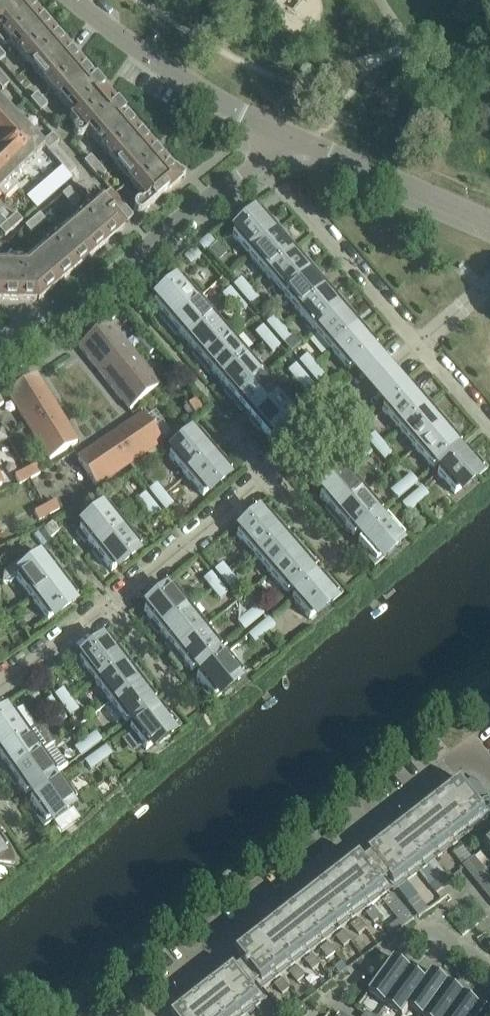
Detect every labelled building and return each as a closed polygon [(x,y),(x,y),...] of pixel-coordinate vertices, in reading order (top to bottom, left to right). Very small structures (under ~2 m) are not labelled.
[(2,42),(21,25),(14,16),(28,3),(26,1),(26,0),(0,0),(0,39),(2,42)] [(10,42),(46,84),(76,59),(68,50),(69,49),(53,31),(52,31),(28,3),(14,16),(21,25),(2,42),(5,46),(10,42)] [(76,126),(75,127),(74,127),(74,128),(73,129),(73,130),(73,131),(73,132),(74,133),(74,134),(75,135),(76,136),(78,137),(79,137),(81,137),(82,136),(83,136),(88,132),(92,137),(122,111),(116,104),(115,105),(110,99),(109,101),(101,92),(104,90),(95,80),(94,81),(76,59),(46,84),(73,114),(69,117),(76,126)] [(311,67),(305,63),(299,72),(306,76),(311,67)] [(0,73),(0,87),(2,89),(9,83),(0,73)] [(40,111),(41,110),(47,105),(37,93),(30,99),(40,111)] [(11,111),(0,100),(0,122),(11,111)] [(45,146),(42,143),(11,111),(0,122),(0,145),(45,146)] [(137,189),(167,164),(152,145),(151,146),(124,115),(125,114),(122,111),(92,137),(137,189)] [(49,150),(56,144),(59,141),(52,134),(42,143),(45,146),(49,150)] [(76,169),(56,144),(49,150),(69,175),(76,169)] [(45,146),(0,145),(0,170),(10,180),(45,146)] [(99,179),(100,177),(106,173),(91,155),(84,161),(99,179)] [(167,164),(137,189),(145,199),(141,202),(140,202),(138,202),(137,202),(136,202),(136,203),(135,204),(134,205),(133,207),(133,208),(133,209),(134,210),(135,211),(136,213),(137,213),(138,213),(139,214),(141,213),(143,212),(185,176),(167,164)] [(5,198),(17,187),(10,180),(0,170),(0,193),(5,198)] [(69,188),(62,194),(73,208),(79,204),(79,199),(69,188)] [(127,221),(133,216),(110,189),(104,194),(127,221)] [(124,227),(122,225),(95,192),(90,192),(86,196),(85,200),(90,206),(115,235),(124,227)] [(90,206),(25,262),(39,301),(73,271),(74,272),(93,256),(92,255),(115,235),(90,206)] [(248,257),(281,228),(272,218),(269,221),(261,211),(231,237),(248,257)] [(22,220),(16,213),(0,226),(0,230),(4,235),(22,220)] [(40,213),(24,226),(30,233),(46,220),(40,213)] [(289,238),(281,228),(248,257),(265,275),(294,250),(286,241),(289,238)] [(197,245),(204,253),(214,244),(207,236),(197,245)] [(193,249),(183,258),(190,265),(200,257),(193,249)] [(302,259),(294,250),(265,275),(281,294),(313,266),(305,257),(302,259)] [(25,262),(0,262),(0,301),(1,301),(1,300),(23,300),(23,299),(38,299),(39,301),(25,262)] [(281,294),(298,313),(327,288),(319,279),(322,276),(313,266),(281,294)] [(182,279),(153,304),(162,313),(159,316),(167,326),(199,299),(182,279)] [(241,295),(249,289),(240,279),(233,286),(241,295)] [(298,313),(315,332),(346,305),(338,295),(335,297),(327,288),(298,313)] [(222,295),(231,305),(238,298),(230,289),(222,295)] [(241,295),(250,305),(258,299),(249,289),(241,295)] [(247,308),(238,298),(231,305),(239,315),(247,308)] [(179,333),(187,342),(215,318),(199,299),(167,326),(176,336),(179,333)] [(355,315),(346,305),(315,332),(331,351),(363,323),(359,326),(352,317),(355,315)] [(275,333),(282,327),(274,317),(266,324),(275,333)] [(192,354),(200,364),(232,337),(215,318),(187,342),(195,352),(192,354)] [(78,345),(104,378),(135,353),(109,321),(78,345)] [(363,323),(331,351),(348,371),(377,346),(369,336),(372,333),(363,323)] [(271,336),(263,326),(255,333),(264,343),(271,336)] [(275,333),(283,343),(291,337),(282,327),(275,333)] [(135,335),(144,346),(152,340),(142,329),(135,335)] [(271,336),(264,343),(272,353),(280,346),(271,336)] [(212,372),(219,381),(248,356),(232,337),(200,364),(209,374),(212,372)] [(152,340),(144,346),(149,353),(157,346),(152,340)] [(377,346),(348,371),(382,410),(411,385),(377,346)] [(135,353),(104,378),(130,410),(161,385),(135,353)] [(308,371),(315,365),(307,355),(299,361),(308,371)] [(225,392),(233,402),(265,375),(248,356),(219,381),(228,390),(225,392)] [(288,371),(297,381),(305,374),(296,364),(288,371)] [(308,371),(316,381),(324,374),(315,365),(308,371)] [(313,384),(305,374),(297,381),(306,391),(313,384)] [(8,392),(28,424),(56,408),(35,375),(8,392)] [(249,421),(250,421),(281,394),(265,375),(233,402),(242,412),(245,410),(252,418),(249,421)] [(382,410),(399,429),(430,402),(422,392),(419,395),(411,385),(382,410)] [(298,414),(281,394),(250,421),(258,431),(261,429),(269,439),(298,414)] [(196,399),(188,405),(195,415),(203,409),(196,399)] [(431,403),(430,402),(399,429),(415,449),(447,421),(438,412),(435,414),(428,405),(431,403)] [(77,442),(56,408),(28,424),(50,459),(77,442)] [(144,415),(111,437),(129,464),(162,441),(144,415)] [(455,431),(447,421),(415,449),(432,468),(461,444),(452,434),(455,431)] [(186,476),(217,449),(214,451),(207,442),(209,440),(200,429),(169,456),(186,476)] [(375,449),(383,443),(374,433),(367,439),(375,449)] [(96,486),(129,464),(111,437),(89,451),(78,459),(96,486)] [(364,443),(356,449),(364,459),(372,453),(364,443)] [(375,449),(384,459),(392,453),(383,443),(375,449)] [(226,459),(217,449),(186,476),(203,496),(231,471),(223,462),(226,459)] [(466,449),(437,474),(454,494),(476,475),(477,477),(487,469),(477,457),(474,459),(466,449)] [(35,465),(25,470),(30,479),(40,473),(39,472),(35,465)] [(19,484),(30,479),(25,470),(14,476),(18,483),(19,484)] [(334,519),(365,492),(348,472),(319,497),(328,507),(325,509),(334,519)] [(411,473),(401,482),(407,490),(417,481),(411,473)] [(407,490),(401,482),(391,491),(397,498),(407,490)] [(157,500),(165,494),(157,484),(149,490),(157,500)] [(412,495),(418,503),(428,494),(422,487),(412,495)] [(353,536),(382,511),(365,492),(334,519),(342,529),(345,526),(353,536)] [(138,500),(146,510),(154,503),(145,493),(138,500)] [(174,504),(165,494),(157,500),(166,510),(174,504)] [(412,495),(402,504),(408,511),(418,503),(412,495)] [(59,510),(54,502),(44,507),(49,515),(59,510)] [(162,513),(154,503),(146,510),(154,520),(162,513)] [(38,521),(49,515),(44,507),(34,513),(38,521)] [(92,553),(125,527),(108,507),(76,532),(85,543),(87,541),(95,550),(92,552),(92,553)] [(253,555),(285,528),(276,518),(274,520),(265,510),(236,535),(253,555)] [(387,517),(358,542),(367,551),(364,554),(374,566),(384,557),(383,556),(404,537),(387,517)] [(59,531),(52,522),(43,529),(50,538),(59,531)] [(125,527),(92,553),(100,563),(103,561),(111,571),(141,547),(125,527)] [(285,528),(253,555),(270,574),(301,547),(293,537),(290,539),(282,531),(285,528)] [(310,557),(301,547),(270,574),(287,594),(316,569),(307,559),(310,557)] [(17,579),(32,600),(65,575),(64,574),(61,576),(54,567),(57,565),(49,554),(38,562),(32,554),(29,556),(22,560),(15,562),(12,563),(10,565),(8,567),(6,569),(4,572),(3,574),(3,577),(2,583),(11,584),(17,579)] [(223,580),(231,573),(222,563),(215,570),(223,580)] [(203,579),(212,589),(219,583),(211,573),(203,579)] [(223,580),(231,590),(239,583),(231,573),(223,580)] [(320,574),(291,599),(309,619),(331,601),(332,602),(342,594),(331,582),(329,584),(320,574)] [(73,585),(65,575),(32,600),(48,620),(78,597),(70,587),(73,585)] [(228,593),(219,583),(212,589),(220,599),(228,593)] [(157,634),(189,608),(173,588),(144,611),(152,621),(149,624),(157,634)] [(254,621),(264,613),(258,605),(247,613),(254,621)] [(173,653),(205,628),(189,608),(157,634),(160,632),(167,641),(165,643),(173,653)] [(254,621),(247,613),(237,621),(244,629),(254,621)] [(269,618),(258,626),(265,634),(275,626),(269,618)] [(255,642),(265,634),(258,626),(248,634),(255,642)] [(192,671),(221,648),(205,628),(173,653),(181,663),(184,661),(192,671)] [(94,682),(127,657),(120,647),(117,649),(109,639),(79,661),(94,682)] [(226,653),(196,677),(204,687),(202,690),(211,702),(222,694),(220,692),(243,674),(226,653)] [(128,657),(127,657),(94,682),(110,702),(143,677),(135,667),(132,669),(125,660),(128,657)] [(150,687),(143,677),(110,702),(112,705),(105,710),(116,724),(123,719),(125,723),(155,700),(148,689),(150,687)] [(62,705),(71,699),(63,689),(55,695),(62,705)] [(43,703),(51,714),(59,708),(51,697),(43,703)] [(62,705),(70,716),(79,710),(71,699),(62,705)] [(160,706),(130,728),(146,750),(169,733),(170,734),(180,727),(171,714),(168,716),(160,706)] [(14,713),(12,710),(0,718),(0,750),(36,725),(23,707),(14,713)] [(59,708),(51,714),(58,724),(67,719),(59,708)] [(52,744),(55,742),(40,722),(36,725),(0,750),(0,759),(3,763),(0,765),(7,776),(52,744)] [(91,748),(102,740),(96,732),(85,740),(91,748)] [(91,748),(85,740),(74,747),(80,756),(91,748)] [(67,765),(52,744),(7,776),(15,786),(18,784),(25,795),(57,773),(67,765)] [(95,753),(101,762),(112,754),(106,746),(95,753)] [(91,769),(101,762),(95,753),(84,761),(91,769)] [(367,858),(386,883),(390,879),(395,885),(488,813),(481,805),(489,797),(474,777),(465,784),(461,780),(369,852),(371,855),(367,858)] [(61,779),(29,801),(37,811),(34,813),(43,826),(54,819),(53,817),(76,801),(61,779)] [(480,840),(486,847),(489,852),(489,832),(480,840)] [(11,850),(1,836),(0,836),(0,863),(14,865),(13,859),(13,854),(11,850)] [(464,866),(489,898),(489,876),(475,857),(464,866)] [(244,963),(240,966),(258,988),(262,985),(264,988),(387,892),(382,886),(386,883),(367,858),(363,861),(361,858),(238,954),(244,963)] [(440,878),(430,865),(420,873),(436,893),(445,885),(440,878)] [(440,878),(445,885),(455,878),(449,871),(440,878)] [(395,933),(414,919),(393,892),(384,899),(399,919),(390,926),(395,933)] [(419,916),(429,909),(418,895),(409,903),(419,916)] [(381,917),(374,907),(367,913),(374,922),(381,917)] [(366,929),(359,919),(352,924),(359,934),(366,929)] [(351,940),(343,931),(337,936),(344,946),(351,940)] [(335,952),(328,943),(321,948),(329,958),(335,952)] [(320,964),(313,955),(306,960),(313,970),(320,964)] [(411,970),(395,958),(370,993),(386,1005),(411,970)] [(260,1000),(254,991),(258,988),(240,966),(236,969),(234,966),(172,1015),(173,1015),(240,1015),(260,1000)] [(305,976),(297,967),(290,972),(298,982),(305,976)] [(410,1008),(435,973),(432,972),(426,981),(411,970),(386,1005),(402,1015),(403,1015),(410,1008)] [(421,1015),(427,1015),(450,984),(435,973),(410,1008),(421,1015)] [(290,988),(282,979),(275,984),(283,994),(290,988)] [(465,996),(450,984),(427,1015),(451,1015),(465,996)] [(465,996),(451,1015),(474,1015),(481,1007),(465,996)] [(303,1006),(301,1003),(298,999),(288,1006),(294,1013),(303,1006)] [(257,1008),(263,1015),(279,1015),(267,1000),(257,1008)] [(481,1007),(474,1015),(489,1015),(489,1013),(481,1007)]
